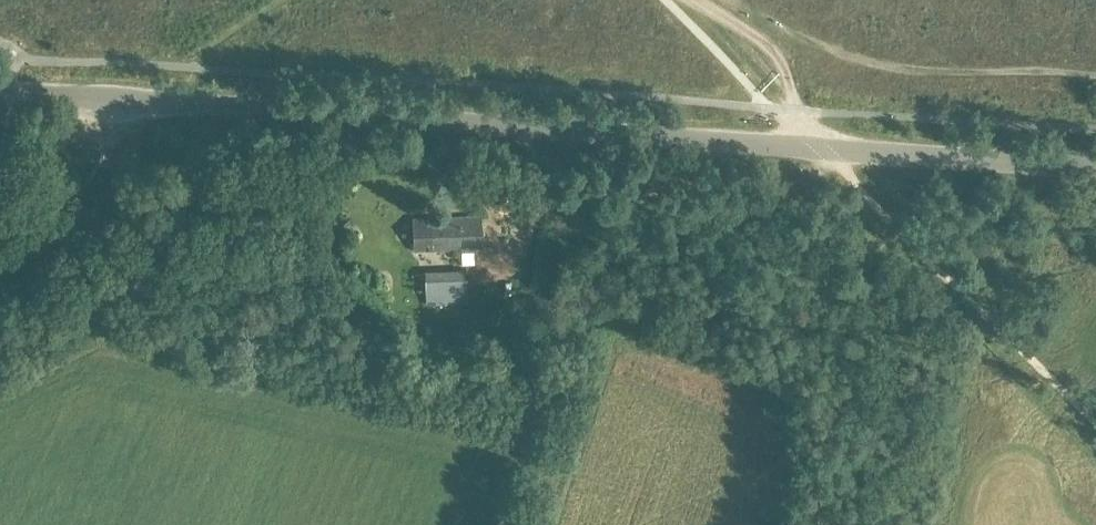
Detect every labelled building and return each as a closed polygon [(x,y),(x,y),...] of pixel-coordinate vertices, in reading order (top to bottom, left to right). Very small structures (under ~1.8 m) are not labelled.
[(483,249),(482,220),(414,223),(415,251),(483,249)] [(466,269),(424,270),(425,298),(444,297),(444,302),(463,302),(463,297),(467,297),(466,269)]
